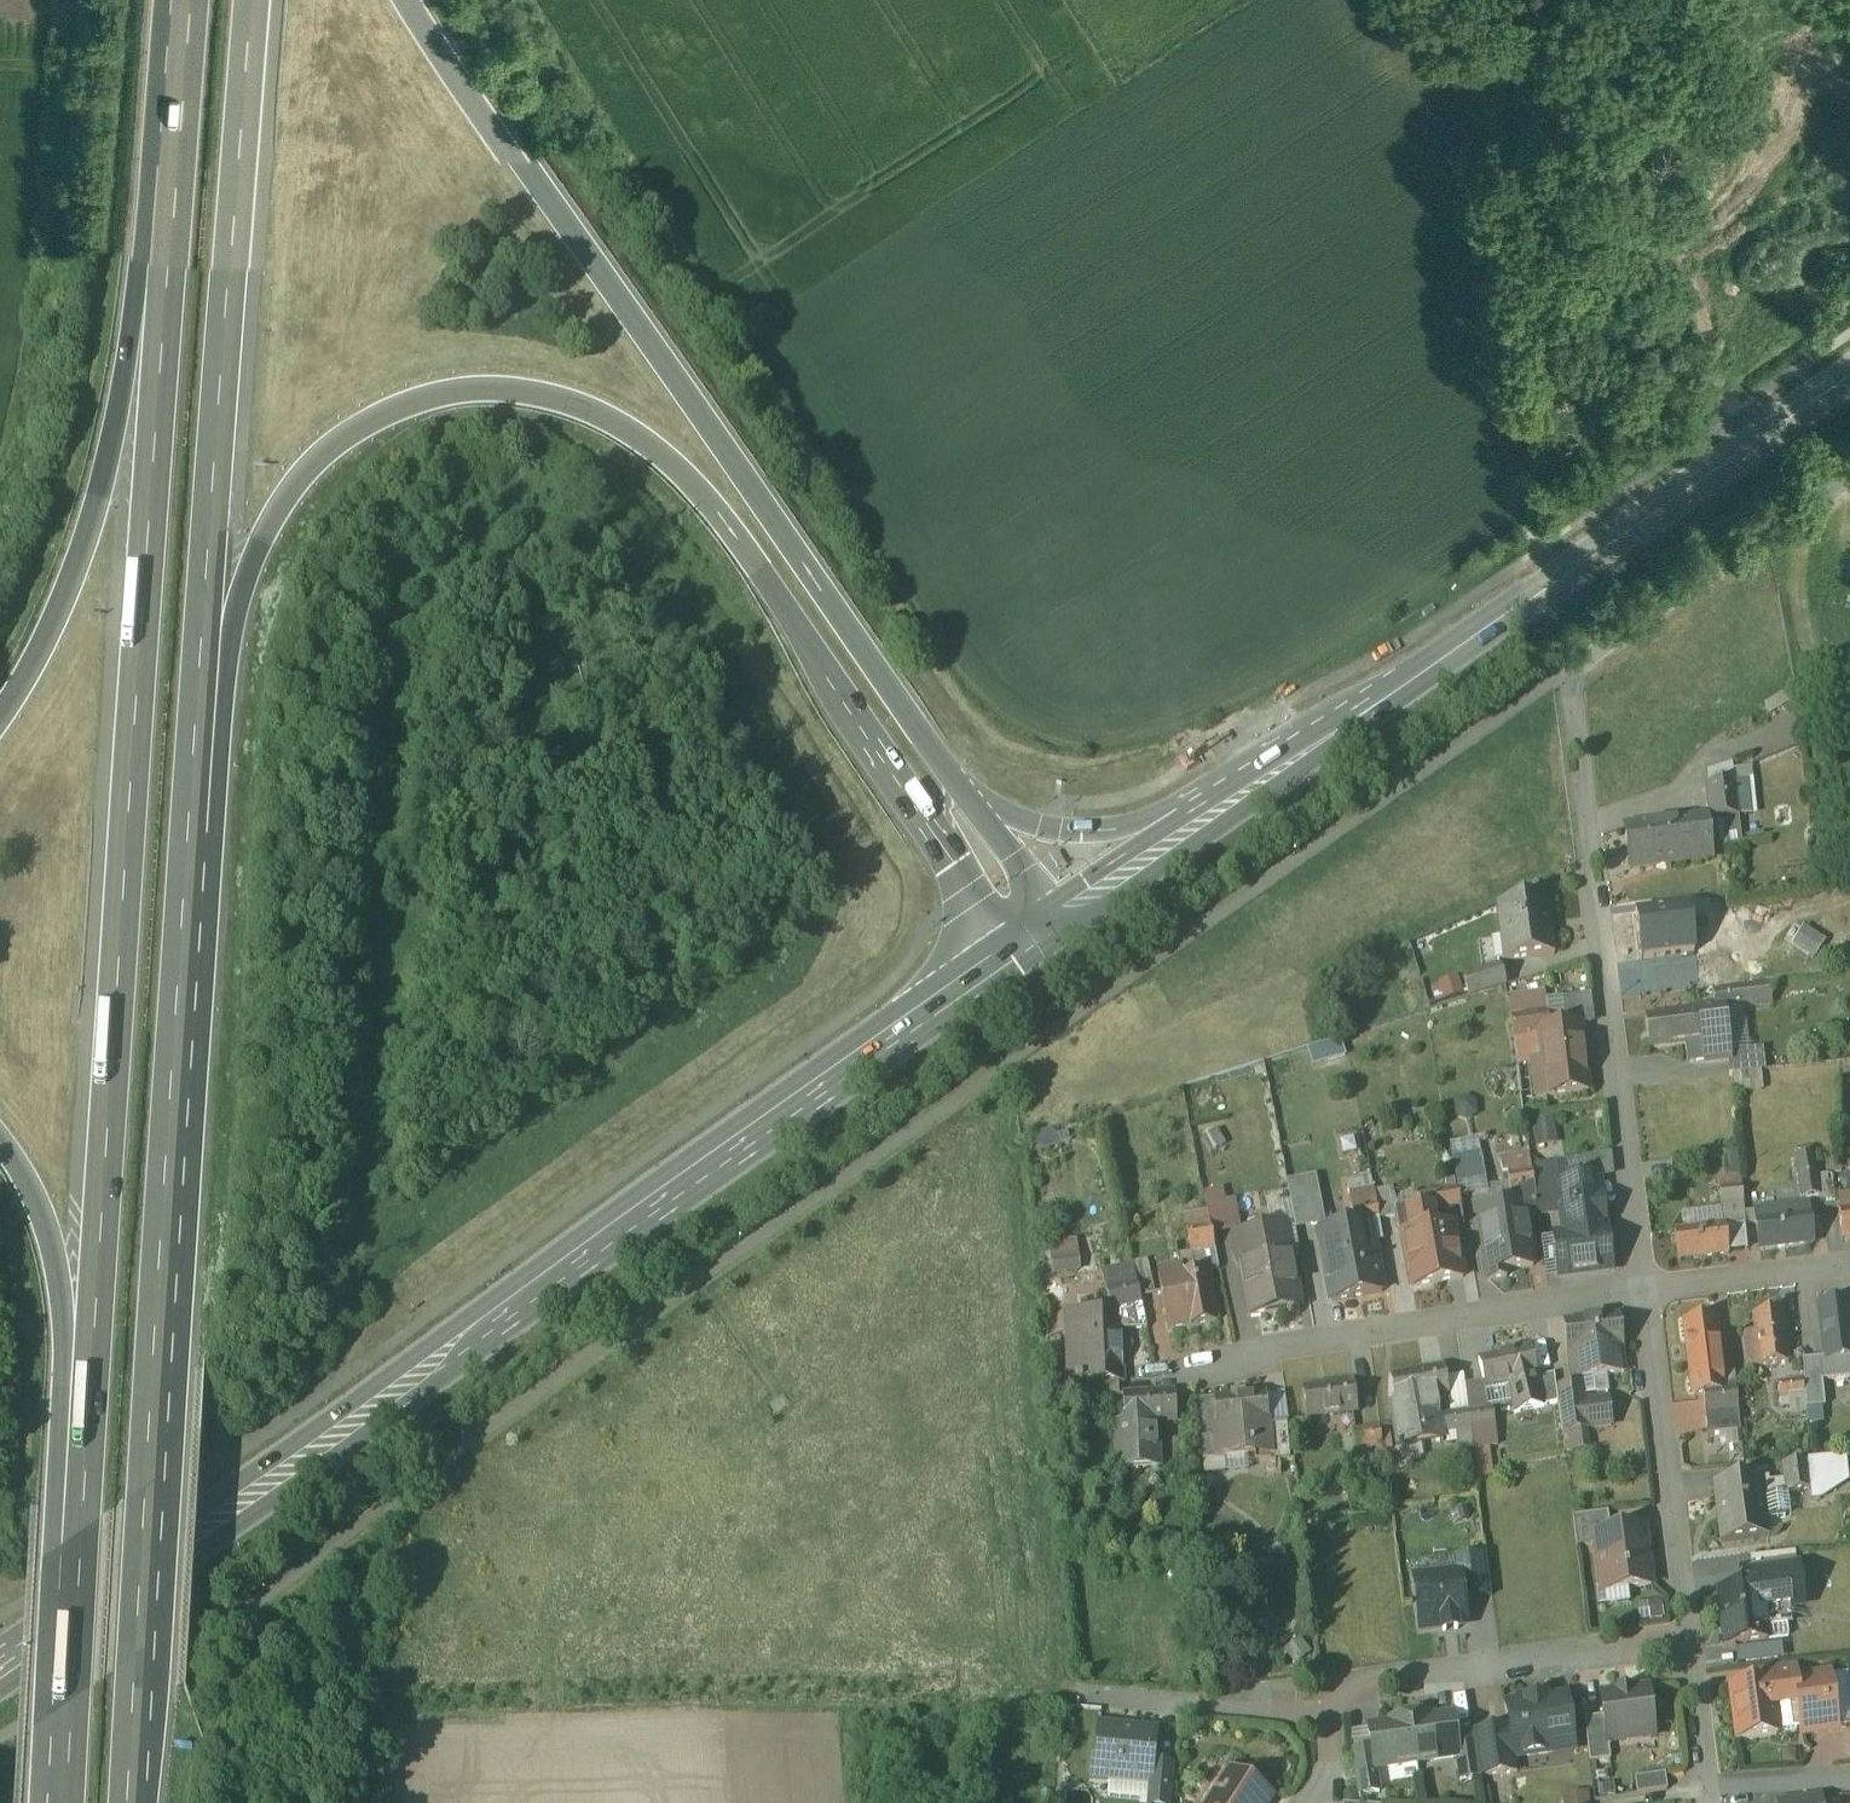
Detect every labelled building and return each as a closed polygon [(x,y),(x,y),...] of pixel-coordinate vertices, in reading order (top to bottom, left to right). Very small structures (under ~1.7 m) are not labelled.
[(1735,782),(1708,786),(1713,820),(1739,817),(1735,782)] [(1701,819),(1626,829),(1631,869),(1715,858),(1714,857),(1706,858),(1701,819)] [(1546,899),(1500,905),(1508,961),(1555,955),(1552,932),(1550,933),(1546,899)] [(1690,907),(1636,913),(1640,943),(1693,937),(1690,907)] [(1817,960),(1828,940),(1805,927),(1794,947),(1817,960)] [(1723,932),(1706,934),(1710,963),(1727,961),(1723,932)] [(1588,983),(1581,963),(1549,974),(1555,993),(1588,983)] [(1501,967),(1464,979),(1470,997),(1507,986),(1501,967)] [(1436,1003),(1464,996),(1460,978),(1432,985),(1436,1003)] [(1769,985),(1713,992),(1716,1009),(1716,1013),(1723,1012),(1771,1005),(1769,985)] [(1546,994),(1509,999),(1512,1019),(1548,1014),(1547,1001),(1546,994)] [(1592,996),(1547,1001),(1548,1014),(1551,1030),(1555,1029),(1581,1026),(1595,1024),(1592,996)] [(1716,1009),(1700,1011),(1701,1012),(1648,1019),(1652,1049),(1686,1045),(1688,1063),(1706,1061),(1707,1064),(1730,1061),(1729,1055),(1723,1012),(1716,1013),(1716,1009)] [(1548,1014),(1512,1019),(1515,1039),(1551,1034),(1551,1030),(1548,1014)] [(1583,1040),(1581,1026),(1555,1029),(1557,1043),(1583,1040)] [(1551,1034),(1515,1039),(1518,1066),(1533,1064),(1533,1063),(1543,1061),(1542,1045),(1557,1043),(1555,1029),(1551,1030),(1551,1034)] [(1557,1043),(1542,1045),(1543,1061),(1533,1063),(1533,1064),(1537,1098),(1589,1092),(1583,1040),(1557,1043)] [(1762,1051),(1729,1055),(1730,1061),(1732,1075),(1733,1075),(1760,1072),(1765,1071),(1762,1051)] [(1531,1066),(1521,1067),(1522,1098),(1533,1098),(1531,1066)] [(1760,1072),(1733,1075),(1735,1094),(1763,1091),(1761,1072),(1760,1072)] [(1560,1143),(1555,1117),(1532,1121),(1537,1147),(1560,1143)] [(1612,1154),(1585,1158),(1588,1180),(1599,1179),(1615,1177),(1612,1154)] [(1530,1155),(1501,1160),(1504,1175),(1508,1174),(1512,1198),(1521,1196),(1523,1206),(1537,1204),(1532,1166),(1530,1155)] [(1814,1155),(1797,1158),(1800,1178),(1817,1176),(1814,1155)] [(1585,1158),(1556,1162),(1556,1163),(1558,1180),(1559,1184),(1566,1183),(1588,1180),(1585,1158)] [(1556,1163),(1532,1166),(1537,1204),(1539,1216),(1563,1213),(1559,1184),(1558,1180),(1556,1163)] [(1817,1176),(1800,1178),(1804,1200),(1821,1198),(1817,1178),(1817,1176)] [(1832,1176),(1817,1178),(1821,1198),(1821,1201),(1836,1199),(1832,1176)] [(1742,1178),(1719,1180),(1721,1206),(1744,1204),(1742,1178)] [(1588,1180),(1566,1183),(1573,1235),(1606,1231),(1605,1222),(1608,1219),(1605,1202),(1602,1199),(1599,1179),(1588,1180)] [(1473,1183),(1458,1186),(1459,1189),(1462,1206),(1463,1212),(1478,1209),(1473,1183)] [(1394,1189),(1375,1192),(1380,1221),(1398,1218),(1402,1235),(1425,1231),(1421,1213),(1400,1217),(1394,1189)] [(1459,1189),(1418,1197),(1421,1213),(1462,1206),(1459,1189)] [(1374,1190),(1350,1194),(1359,1237),(1344,1240),(1345,1247),(1372,1242),(1373,1243),(1384,1241),(1380,1221),(1375,1192),(1374,1190)] [(1840,1199),(1841,1211),(1840,1211),(1843,1241),(1849,1240),(1849,1198),(1840,1199)] [(1311,1204),(1292,1208),(1298,1236),(1316,1232),(1311,1204)] [(1523,1206),(1480,1212),(1490,1280),(1507,1278),(1506,1271),(1534,1266),(1527,1218),(1539,1216),(1537,1204),(1523,1206)] [(1744,1204),(1721,1206),(1724,1226),(1726,1226),(1726,1229),(1746,1227),(1744,1204)] [(1809,1206),(1756,1212),(1761,1251),(1814,1245),(1809,1206)] [(1208,1215),(1186,1219),(1190,1243),(1177,1246),(1179,1258),(1216,1251),(1211,1225),(1210,1225),(1208,1215)] [(1724,1226),(1675,1232),(1679,1261),(1730,1255),(1726,1229),(1726,1226),(1724,1226)] [(1453,1227),(1425,1232),(1425,1231),(1402,1235),(1402,1237),(1405,1236),(1414,1287),(1434,1284),(1434,1283),(1463,1278),(1453,1227)] [(1286,1228),(1236,1237),(1239,1252),(1236,1252),(1239,1268),(1242,1267),(1251,1317),(1300,1308),(1286,1228)] [(1573,1235),(1555,1237),(1560,1277),(1612,1270),(1607,1231),(1606,1231),(1573,1235)] [(1079,1240),(1051,1242),(1053,1275),(1081,1274),(1079,1240)] [(1372,1242),(1345,1247),(1344,1240),(1322,1244),(1333,1301),(1352,1297),(1352,1298),(1382,1292),(1373,1243),(1372,1242)] [(1148,1262),(1134,1266),(1141,1300),(1156,1297),(1148,1262)] [(1134,1266),(1103,1273),(1111,1312),(1111,1313),(1142,1306),(1141,1300),(1134,1266)] [(1208,1272),(1183,1277),(1182,1270),(1159,1274),(1169,1331),(1188,1327),(1188,1328),(1217,1322),(1208,1272)] [(1819,1308),(1826,1361),(1849,1358),(1849,1311),(1849,1305),(1819,1308)] [(1105,1317),(1069,1319),(1072,1385),(1085,1384),(1118,1382),(1123,1382),(1121,1331),(1147,1330),(1142,1306),(1111,1313),(1111,1312),(1105,1313),(1105,1317)] [(1783,1313),(1754,1316),(1756,1333),(1745,1335),(1749,1368),(1790,1363),(1783,1313)] [(1619,1318),(1567,1325),(1570,1354),(1573,1354),(1576,1380),(1583,1379),(1584,1386),(1585,1396),(1608,1393),(1606,1376),(1623,1374),(1620,1348),(1623,1348),(1619,1318)] [(1717,1320),(1686,1324),(1693,1382),(1703,1380),(1724,1378),(1717,1320)] [(1531,1349),(1480,1361),(1487,1390),(1509,1385),(1516,1413),(1544,1406),(1537,1379),(1537,1377),(1538,1377),(1531,1349)] [(1443,1367),(1392,1377),(1397,1404),(1392,1405),(1400,1450),(1443,1442),(1438,1414),(1441,1413),(1438,1400),(1449,1398),(1443,1367)] [(1555,1375),(1537,1379),(1544,1406),(1558,1403),(1555,1375)] [(1703,1380),(1693,1382),(1695,1396),(1704,1395),(1704,1394),(1705,1394),(1703,1380)] [(1803,1381),(1779,1384),(1780,1401),(1790,1400),(1791,1415),(1808,1414),(1806,1398),(1805,1398),(1803,1381)] [(1118,1382),(1085,1384),(1086,1398),(1119,1396),(1118,1382)] [(1354,1383),(1304,1390),(1307,1420),(1358,1413),(1354,1383)] [(1584,1386),(1558,1390),(1563,1433),(1612,1426),(1609,1400),(1586,1403),(1585,1396),(1584,1386)] [(1705,1394),(1704,1394),(1704,1395),(1706,1413),(1739,1410),(1737,1391),(1705,1394)] [(1175,1393),(1124,1396),(1126,1424),(1117,1424),(1120,1467),(1159,1465),(1157,1424),(1177,1423),(1175,1393)] [(1266,1395),(1214,1400),(1217,1427),(1201,1429),(1203,1454),(1219,1452),(1219,1454),(1203,1454),(1204,1462),(1272,1455),(1266,1395)] [(1214,1400),(1198,1401),(1201,1429),(1217,1427),(1214,1400)] [(1494,1410),(1469,1413),(1474,1449),(1476,1449),(1488,1447),(1499,1446),(1494,1410)] [(1739,1410),(1706,1413),(1708,1437),(1741,1433),(1739,1410)] [(1469,1413),(1444,1417),(1447,1433),(1456,1432),(1459,1451),(1474,1449),(1469,1413)] [(1808,1414),(1791,1415),(1792,1426),(1808,1424),(1808,1414)] [(1380,1430),(1354,1433),(1356,1451),(1383,1448),(1380,1430)] [(1488,1447),(1476,1449),(1478,1466),(1491,1464),(1488,1447)] [(1807,1464),(1784,1467),(1787,1496),(1811,1493),(1807,1464)] [(1761,1480),(1718,1486),(1722,1520),(1720,1520),(1723,1545),(1768,1539),(1763,1499),(1761,1482),(1761,1480)] [(1082,1510),(1081,1496),(1069,1497),(1069,1510),(1082,1510)] [(1609,1513),(1574,1518),(1578,1548),(1598,1545),(1597,1537),(1612,1535),(1609,1513)] [(1612,1535),(1597,1537),(1598,1545),(1604,1593),(1606,1593),(1605,1586),(1627,1583),(1628,1590),(1652,1587),(1645,1530),(1612,1535)] [(1796,1555),(1750,1561),(1752,1576),(1767,1574),(1797,1570),(1796,1555)] [(1487,1557),(1457,1560),(1459,1575),(1460,1575),(1464,1600),(1492,1597),(1487,1557)] [(1797,1570),(1767,1574),(1771,1600),(1764,1601),(1765,1612),(1803,1607),(1799,1570),(1797,1570)] [(1459,1575),(1415,1580),(1421,1631),(1443,1628),(1444,1633),(1458,1631),(1458,1626),(1467,1625),(1464,1600),(1460,1575),(1459,1575)] [(1762,1590),(1719,1595),(1726,1647),(1769,1641),(1767,1622),(1765,1612),(1764,1601),(1762,1590)] [(1787,1619),(1767,1622),(1769,1641),(1790,1639),(1787,1619)] [(1783,1645),(1738,1652),(1741,1668),(1786,1660),(1783,1645)] [(1771,1685),(1732,1690),(1738,1741),(1779,1736),(1779,1734),(1802,1731),(1808,1735),(1837,1731),(1830,1679),(1796,1683),(1795,1673),(1793,1672),(1772,1675),(1770,1677),(1771,1685)] [(1632,1692),(1618,1694),(1619,1696),(1602,1698),(1605,1718),(1608,1743),(1609,1743),(1637,1739),(1636,1730),(1654,1728),(1649,1692),(1632,1694),(1632,1692)] [(1544,1699),(1527,1701),(1525,1704),(1507,1706),(1510,1730),(1515,1759),(1516,1759),(1554,1754),(1553,1744),(1573,1741),(1567,1698),(1547,1701),(1544,1699)] [(1449,1718),(1412,1724),(1419,1777),(1457,1771),(1452,1738),(1449,1718)] [(1605,1718),(1585,1721),(1591,1764),(1611,1761),(1609,1743),(1608,1743),(1605,1718)] [(1412,1724),(1375,1729),(1376,1740),(1382,1782),(1419,1777),(1412,1724)] [(1156,1733),(1101,1728),(1098,1762),(1094,1762),(1092,1781),(1112,1783),(1112,1779),(1150,1783),(1151,1783),(1153,1765),(1156,1733)] [(1510,1730),(1472,1736),(1479,1779),(1518,1773),(1516,1759),(1515,1759),(1510,1730)] [(1472,1736),(1452,1738),(1457,1771),(1459,1790),(1480,1787),(1479,1779),(1472,1736)] [(1376,1740),(1358,1743),(1366,1800),(1385,1797),(1382,1782),(1376,1740)] [(1153,1765),(1151,1783),(1150,1783),(1148,1802),(1172,1802),(1175,1767),(1153,1765)] [(1231,1773),(1212,1802),(1269,1802),(1272,1799),(1231,1773)] [(1664,1776),(1636,1780),(1638,1796),(1666,1792),(1664,1776)]
